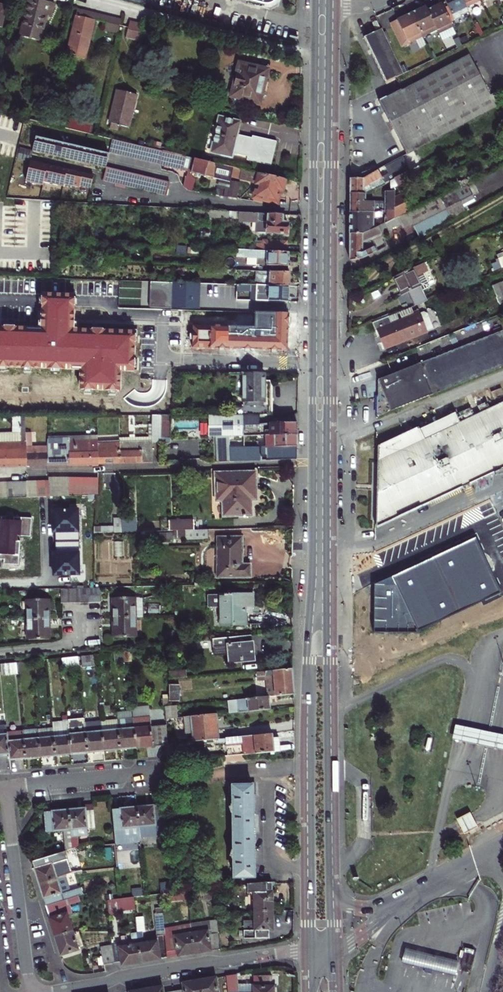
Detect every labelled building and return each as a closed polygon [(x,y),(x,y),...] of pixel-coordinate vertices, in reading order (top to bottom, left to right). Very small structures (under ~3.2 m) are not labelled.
[(38,0),(29,0),(20,37),(40,41),(46,16),(50,17),(53,4),(41,1),(38,0)] [(467,9),(462,0),(444,0),(454,20),(461,17),(460,15),(468,12),(467,9)] [(480,1),(480,0),(462,0),(467,9),(474,6),(473,4),(480,1)] [(427,11),(438,32),(439,34),(446,30),(447,32),(454,29),(442,4),(434,7),(427,11)] [(432,35),(438,32),(427,11),(425,6),(418,10),(411,14),(423,37),(431,33),(432,35)] [(85,11),(77,9),(66,55),(85,60),(89,44),(83,43),(84,37),(90,38),(94,20),(96,14),(85,11)] [(96,14),(94,20),(106,23),(107,16),(96,14)] [(392,23),(404,47),(409,44),(409,46),(417,42),(416,41),(423,37),(411,14),(401,18),(392,23)] [(107,16),(106,23),(104,31),(117,34),(121,19),(107,16)] [(139,42),(143,25),(130,21),(125,39),(139,42)] [(404,47),(392,23),(390,24),(402,47),(404,47)] [(402,71),(381,29),(363,38),(374,60),(385,83),(389,81),(403,74),(402,71)] [(416,41),(417,42),(420,49),(426,45),(423,37),(416,41)] [(418,149),(497,108),(490,96),(469,55),(378,102),(393,129),(397,136),(407,155),(418,149)] [(425,64),(431,61),(428,55),(422,58),(425,64)] [(240,64),(237,75),(234,76),(233,83),(235,84),(230,104),(252,109),(253,101),(259,102),(263,86),(267,70),(240,64)] [(403,74),(415,69),(413,65),(402,71),(403,74)] [(136,95),(117,90),(108,123),(111,123),(109,129),(118,131),(119,126),(128,128),(136,95)] [(495,93),(490,96),(497,108),(501,106),(495,93)] [(68,121),(66,128),(89,134),(92,121),(75,117),(74,122),(68,121)] [(238,123),(219,119),(211,153),(231,157),(231,154),(248,157),(247,161),(270,165),(276,141),(252,136),(251,138),(236,135),(238,123)] [(109,154),(35,138),(32,152),(106,168),(106,167),(109,154)] [(182,156),(113,140),(109,152),(179,169),(182,156)] [(230,176),(232,168),(182,156),(179,169),(191,172),(191,173),(229,182),(229,181),(230,176)] [(382,178),(378,170),(362,179),(349,179),(349,186),(349,194),(366,194),(394,180),(410,171),(403,157),(385,167),(389,174),(382,178)] [(94,176),(31,162),(26,183),(44,187),(44,183),(64,188),(64,185),(80,188),(80,186),(91,189),(94,176)] [(169,182),(106,167),(106,168),(103,180),(166,195),(169,182)] [(260,174),(232,168),(230,176),(251,181),(250,183),(257,184),(253,198),(277,203),(280,190),(282,190),(282,188),(284,188),(284,185),(285,183),(284,181),(285,179),(260,174)] [(410,171),(394,180),(397,185),(415,176),(412,170),(410,171)] [(227,188),(226,196),(235,198),(239,183),(229,181),(229,182),(227,188)] [(227,188),(219,186),(219,188),(217,188),(215,195),(225,197),(226,196),(227,188)] [(470,203),(461,186),(453,189),(411,210),(406,213),(412,224),(419,238),(459,217),(466,213),(463,206),(470,203)] [(349,203),(349,212),(374,212),(384,212),(394,211),(394,197),(394,192),(382,192),(382,199),(380,198),(380,202),(366,202),(366,198),(366,194),(349,194),(349,203)] [(402,194),(394,197),(394,211),(384,212),(384,217),(384,223),(388,222),(406,213),(411,210),(402,194)] [(194,217),(257,220),(257,233),(266,233),(266,234),(286,235),(287,223),(282,223),(282,215),(194,210),(194,217)] [(374,212),(349,212),(349,223),(349,234),(363,234),(373,229),(373,218),(374,212)] [(363,234),(349,234),(349,256),(349,261),(356,260),(362,259),(376,252),(370,240),(389,232),(388,229),(400,224),(402,228),(412,224),(406,213),(388,222),(384,223),(373,229),(363,234)] [(263,240),(262,251),(286,252),(286,247),(286,242),(263,240)] [(286,252),(262,251),(236,250),(236,257),(263,259),(267,258),(266,265),(288,266),(289,259),(289,252),(286,252)] [(423,274),(428,272),(423,264),(393,278),(398,287),(402,295),(406,293),(414,307),(427,301),(435,298),(423,274)] [(289,273),(256,271),(255,286),(256,286),(289,287),(289,280),(289,273)] [(491,286),(500,305),(502,303),(502,281),(491,286)] [(198,310),(199,284),(173,283),(172,309),(198,310)] [(236,285),(236,300),(250,301),(250,285),(236,285)] [(289,287),(256,286),(256,301),(288,302),(289,287)] [(42,298),(42,301),(41,327),(0,326),(0,368),(79,371),(78,392),(121,393),(121,373),(136,374),(137,330),(76,329),(77,302),(77,299),(42,298)] [(389,317),(372,323),(375,331),(377,330),(381,339),(385,349),(427,332),(427,331),(434,328),(428,313),(424,311),(420,313),(419,310),(412,313),(413,315),(392,324),(389,317)] [(288,340),(288,313),(255,313),(255,327),(192,325),(191,349),(287,351),(288,340)] [(502,331),(378,380),(383,391),(379,393),(379,405),(379,416),(502,366),(502,332),(502,331)] [(264,381),(264,373),(259,373),(243,373),(243,407),(234,408),(233,415),(260,415),(272,415),(272,398),(272,381),(264,381)] [(502,394),(500,389),(491,392),(493,398),(502,394)] [(489,408),(486,403),(478,406),(480,412),(473,416),(470,408),(459,413),(462,421),(459,422),(455,413),(419,430),(418,427),(378,447),(377,487),(376,528),(462,488),(502,469),(502,402),(489,408)] [(148,438),(119,438),(119,442),(119,462),(149,462),(149,459),(152,459),(152,443),(160,443),(161,415),(152,415),(152,424),(148,424),(148,438)] [(229,437),(259,436),(259,425),(260,415),(233,415),(208,415),(208,437),(216,437),(221,437),(222,463),(230,462),(230,449),(229,437)] [(26,465),(25,428),(25,417),(13,417),(14,433),(14,443),(0,444),(0,466),(26,465)] [(260,425),(259,425),(259,436),(266,436),(289,436),(289,423),(279,423),(270,423),(270,424),(260,425)] [(297,423),(289,423),(289,436),(297,435),(297,423)] [(25,428),(26,465),(47,464),(47,442),(44,442),(44,447),(31,447),(31,427),(25,428)] [(14,443),(14,433),(0,433),(0,444),(14,443)] [(297,435),(289,436),(266,436),(266,448),(261,448),(261,442),(250,442),(250,448),(230,449),(230,462),(294,460),(294,453),(294,447),(297,447),(297,435)] [(97,437),(91,437),(76,437),(69,437),(69,440),(69,464),(92,463),(92,465),(98,465),(98,463),(97,443),(97,437)] [(47,464),(69,464),(69,440),(61,440),(60,438),(47,439),(47,442),(47,464)] [(119,462),(119,442),(97,443),(98,463),(119,462)] [(251,493),(256,493),(255,482),(255,472),(215,473),(215,502),(222,501),(222,516),(252,516),(251,500),(251,493)] [(69,479),(69,493),(71,493),(71,496),(94,495),(98,495),(97,480),(69,479)] [(26,483),(8,483),(7,496),(27,496),(26,483)] [(48,490),(48,484),(35,484),(35,496),(48,496),(48,490)] [(52,510),(52,532),(55,532),(55,542),(79,542),(77,509),(52,510)] [(0,516),(0,560),(0,564),(15,565),(17,541),(13,541),(13,536),(27,537),(28,518),(10,517),(10,521),(3,520),(3,516),(0,516)] [(102,527),(102,533),(122,532),(121,518),(114,518),(114,526),(102,527)] [(169,521),(169,531),(185,530),(193,530),(193,520),(169,521)] [(185,539),(208,539),(208,529),(193,530),(185,530),(185,539)] [(169,531),(156,531),(157,539),(185,539),(185,530),(169,531)] [(242,537),(218,537),(218,577),(249,577),(249,571),(249,565),(242,565),(239,565),(239,549),(242,549),(242,537)] [(375,608),(375,631),(419,631),(500,593),(475,538),(392,578),(396,586),(375,586),(375,608)] [(79,542),(55,542),(55,553),(53,553),(53,575),(78,574),(78,553),(79,553),(79,542)] [(73,603),(73,588),(60,588),(60,603),(73,603)] [(88,602),(88,588),(80,588),(81,603),(88,602)] [(101,602),(100,588),(88,588),(88,602),(101,602)] [(253,595),(208,596),(209,606),(220,606),(221,626),(245,625),(245,613),(245,606),(253,606),(253,600),(253,595)] [(134,597),(113,598),(113,608),(112,608),(112,613),(112,618),(136,617),(135,607),(134,607),(134,597)] [(49,609),(47,609),(47,599),(27,599),(27,610),(25,610),(25,619),(49,619),(49,614),(49,609)] [(112,628),(114,628),(114,638),(135,637),(134,628),(136,628),(136,617),(112,618),(112,623),(112,628)] [(26,630),(27,630),(28,640),(48,639),(48,630),(49,630),(49,624),(49,619),(25,619),(26,630)] [(252,647),(251,635),(212,639),(213,656),(228,655),(229,662),(253,660),(252,647)] [(127,653),(113,654),(114,663),(128,662),(127,653)] [(95,666),(94,656),(79,657),(79,667),(80,667),(95,666)] [(79,667),(79,657),(62,659),(63,668),(79,667)] [(16,663),(0,664),(1,678),(8,677),(8,674),(17,673),(16,663)] [(257,671),(257,681),(269,681),(271,697),(273,696),(294,694),(294,691),(294,688),(292,669),(257,671)] [(186,671),(169,672),(169,680),(186,678),(186,671)] [(179,685),(169,684),(169,701),(179,701),(179,685)] [(239,712),(271,709),(271,703),(274,703),(274,700),(273,696),(271,697),(238,699),(239,712)] [(239,712),(238,699),(229,700),(230,713),(239,712)] [(169,706),(169,710),(169,718),(178,717),(177,705),(169,706)] [(217,727),(216,714),(184,717),(185,734),(192,733),(192,741),(218,739),(217,727)] [(149,717),(133,719),(135,747),(151,746),(167,744),(165,726),(150,727),(149,717)] [(100,722),(100,718),(84,719),(87,752),(95,751),(103,750),(100,722)] [(84,719),(68,721),(68,725),(71,753),(79,753),(87,752),(84,719)] [(133,719),(117,720),(119,749),(127,748),(135,747),(133,719)] [(119,749),(117,720),(100,722),(103,750),(111,750),(119,749)] [(71,753),(68,725),(68,721),(52,722),(52,729),(55,755),(63,754),(71,753)] [(452,740),(470,743),(501,750),(502,750),(502,735),(473,728),(455,725),(452,740)] [(0,727),(0,755),(8,754),(7,733),(6,726),(0,727)] [(52,729),(37,730),(40,757),(47,756),(55,755),(52,729)] [(37,730),(22,732),(25,758),(32,757),(40,757),(37,730)] [(25,758),(22,732),(7,733),(8,754),(9,760),(17,759),(25,758)] [(251,754),(280,751),(279,742),(278,732),(233,737),(234,745),(250,743),(251,754)] [(242,785),(232,785),(233,804),(230,804),(230,806),(229,807),(231,813),(233,813),(233,850),(231,850),(229,856),(231,857),(231,859),(233,859),(233,877),(243,877),(243,880),(251,880),(251,878),(255,878),(255,867),(253,867),(253,842),(254,842),(254,831),(254,820),(252,820),(252,795),(254,795),(254,783),(249,783),(249,782),(242,782),(242,785)] [(156,831),(165,830),(162,804),(156,805),(144,806),(137,807),(138,827),(139,837),(156,836),(156,831)] [(86,808),(69,810),(71,848),(77,847),(76,836),(88,835),(87,828),(95,828),(93,805),(90,805),(86,806),(86,808)] [(116,851),(140,848),(139,837),(138,827),(137,807),(124,808),(112,809),(116,851)] [(45,832),(63,831),(65,850),(71,848),(69,810),(60,811),(47,812),(43,812),(45,832)] [(464,827),(467,832),(474,828),(472,823),(464,827)] [(53,854),(31,860),(35,872),(38,883),(39,885),(65,876),(61,861),(56,862),(53,854)] [(42,895),(45,906),(73,898),(77,897),(79,896),(77,889),(70,891),(65,876),(39,885),(42,895)] [(271,881),(248,884),(247,893),(255,893),(255,911),(256,911),(272,911),(272,901),(271,881)] [(160,883),(161,894),(166,893),(172,892),(170,882),(160,883)] [(187,890),(188,897),(205,895),(211,895),(211,900),(215,899),(214,887),(198,889),(187,890)] [(172,892),(166,893),(166,896),(170,896),(170,900),(188,898),(188,897),(187,890),(172,892)] [(77,897),(79,902),(90,898),(88,893),(79,896),(77,897)] [(73,898),(45,906),(50,921),(55,937),(72,931),(67,915),(71,913),(69,906),(79,902),(77,897),(73,898)] [(106,900),(108,915),(122,914),(122,910),(134,909),(135,909),(133,897),(120,898),(106,900)] [(256,911),(255,911),(255,923),(244,923),(244,939),(269,938),(269,930),(272,930),(272,923),(272,911),(256,911)] [(163,928),(162,913),(154,914),(156,936),(164,935),(163,928)] [(135,933),(140,961),(150,960),(159,958),(157,941),(143,943),(141,931),(143,931),(142,916),(135,917),(135,933)] [(191,933),(194,953),(207,951),(220,948),(217,920),(209,921),(211,934),(208,934),(208,931),(191,933)] [(209,921),(189,924),(191,933),(208,931),(208,934),(211,934),(209,921)] [(163,928),(164,935),(166,957),(180,955),(194,953),(191,933),(189,924),(163,928)] [(72,931),(55,937),(57,946),(60,955),(78,950),(72,931)] [(131,963),(140,961),(135,933),(130,933),(131,941),(111,945),(113,963),(121,962),(121,965),(131,963)] [(111,945),(100,947),(103,964),(113,963),(111,945)] [(423,967),(426,952),(415,949),(412,965),(423,967)] [(430,969),(433,953),(426,952),(423,967),(430,969)] [(433,953),(430,969),(453,974),(457,958),(433,953)] [(226,977),(228,991),(239,991),(237,975),(226,977)] [(274,986),(272,986),(272,976),(259,976),(259,986),(254,986),(254,991),(274,991),(274,986)] [(216,978),(207,979),(199,980),(201,991),(218,991),(216,978)] [(199,980),(190,982),(182,984),(183,990),(174,991),(201,991),(199,980)]
